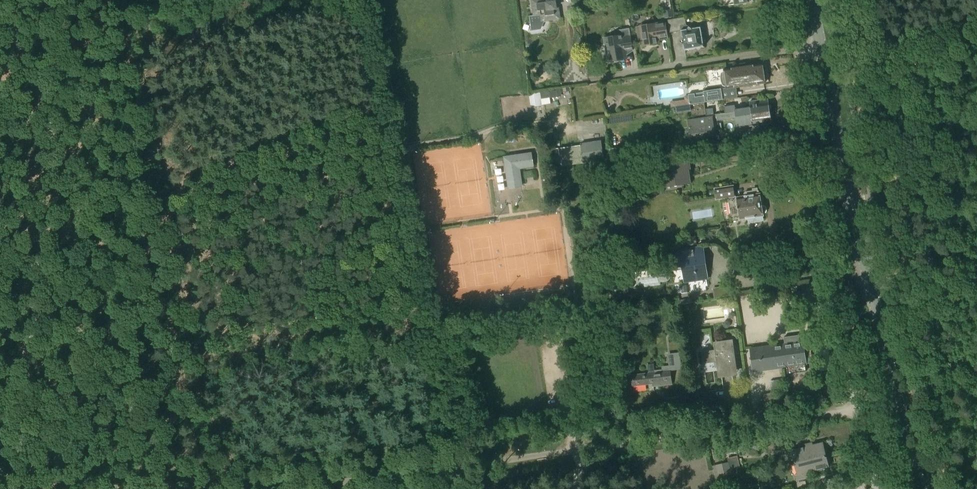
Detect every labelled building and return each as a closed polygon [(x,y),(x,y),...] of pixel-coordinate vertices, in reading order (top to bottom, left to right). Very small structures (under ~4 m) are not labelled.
[(534,15),(530,15),(532,27),(539,26),(542,20),(544,20),(545,21),(548,21),(549,19),(553,19),(554,20),(558,19),(558,18),(560,18),(558,7),(556,7),(556,4),(559,4),(558,0),(532,0),(534,15)] [(685,16),(668,19),(670,32),(681,30),(684,50),(704,46),(701,27),(692,28),(687,24),(685,16)] [(659,22),(637,26),(639,39),(642,39),(643,45),(659,43),(658,39),(668,37),(666,23),(660,25),(659,22)] [(619,35),(604,38),(608,61),(627,58),(626,50),(633,49),(629,28),(618,30),(619,35)] [(765,82),(764,76),(766,75),(766,72),(765,71),(765,70),(763,70),(762,63),(745,66),(745,64),(742,64),(742,66),(734,67),(725,68),(726,77),(728,88),(734,87),(734,88),(742,87),(742,86),(765,82)] [(561,92),(570,90),(571,90),(570,85),(556,88),(556,89),(534,92),(536,106),(543,105),(542,98),(562,96),(561,92)] [(704,92),(705,101),(705,102),(723,99),(722,88),(704,91),(704,92)] [(690,104),(705,101),(704,92),(688,94),(690,104)] [(739,115),(769,111),(767,99),(750,101),(750,106),(726,109),(727,112),(736,111),(736,113),(739,113),(739,115)] [(771,123),(769,111),(739,115),(739,113),(736,113),(736,111),(727,112),(716,114),(717,120),(737,117),(738,124),(745,123),(746,126),(753,125),(771,123)] [(691,138),(715,135),(713,117),(689,120),(691,138)] [(580,143),(583,162),(604,159),(601,140),(580,143)] [(629,157),(626,145),(619,146),(622,158),(629,157)] [(519,167),(532,165),(531,154),(505,157),(509,187),(521,185),(519,167)] [(690,182),(689,175),(688,169),(687,169),(685,157),(659,161),(663,184),(682,181),(682,184),(690,182)] [(728,197),(728,199),(735,198),(734,196),(735,196),(733,185),(715,188),(717,199),(728,197)] [(737,198),(735,198),(728,199),(731,219),(739,218),(740,219),(749,217),(749,222),(763,220),(763,215),(764,215),(763,213),(765,212),(766,211),(767,209),(766,208),(765,206),(764,205),(762,205),(760,194),(759,189),(744,192),(745,196),(737,197),(737,198)] [(696,236),(682,238),(683,246),(698,244),(696,236)] [(675,249),(676,257),(677,268),(684,267),(687,280),(707,277),(703,256),(698,256),(697,246),(675,249)] [(665,267),(658,268),(659,275),(666,274),(665,267)] [(732,285),(724,286),(726,296),(734,295),(732,285)] [(784,337),(785,344),(751,348),(754,370),(786,366),(787,373),(807,370),(806,363),(807,363),(813,362),(810,340),(803,341),(803,334),(784,337)] [(717,349),(702,351),(703,363),(719,361),(721,375),(733,373),(732,365),(735,365),(732,341),(716,343),(717,349)] [(670,370),(682,368),(681,357),(668,358),(670,370)] [(649,373),(632,375),(633,385),(653,383),(654,386),(672,383),(670,371),(654,373),(653,363),(648,364),(649,373)] [(780,399),(779,391),(762,394),(763,402),(780,399)] [(797,462),(826,455),(823,442),(792,450),(795,463),(797,462)] [(826,455),(797,462),(799,473),(795,474),(796,480),(808,477),(807,471),(829,466),(826,455)] [(724,462),(712,465),(715,477),(727,474),(727,476),(734,474),(732,468),(726,469),(724,462)]
